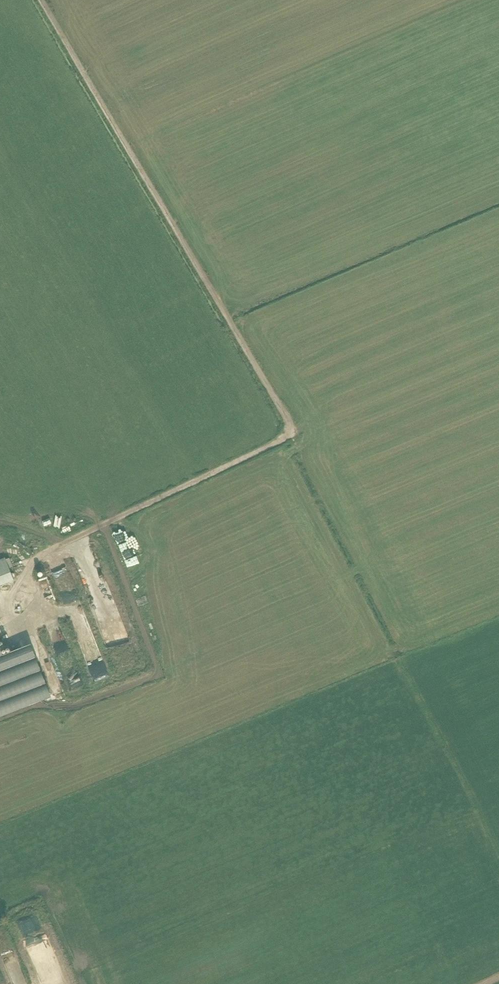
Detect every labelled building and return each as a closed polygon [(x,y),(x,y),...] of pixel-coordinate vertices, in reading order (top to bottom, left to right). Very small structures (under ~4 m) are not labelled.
[(14,580),(13,578),(16,576),(9,558),(6,560),(5,558),(0,559),(0,585),(14,580)] [(68,574),(56,577),(58,584),(69,582),(68,574)] [(50,697),(34,654),(25,658),(22,648),(2,656),(0,650),(0,717),(50,697)]
